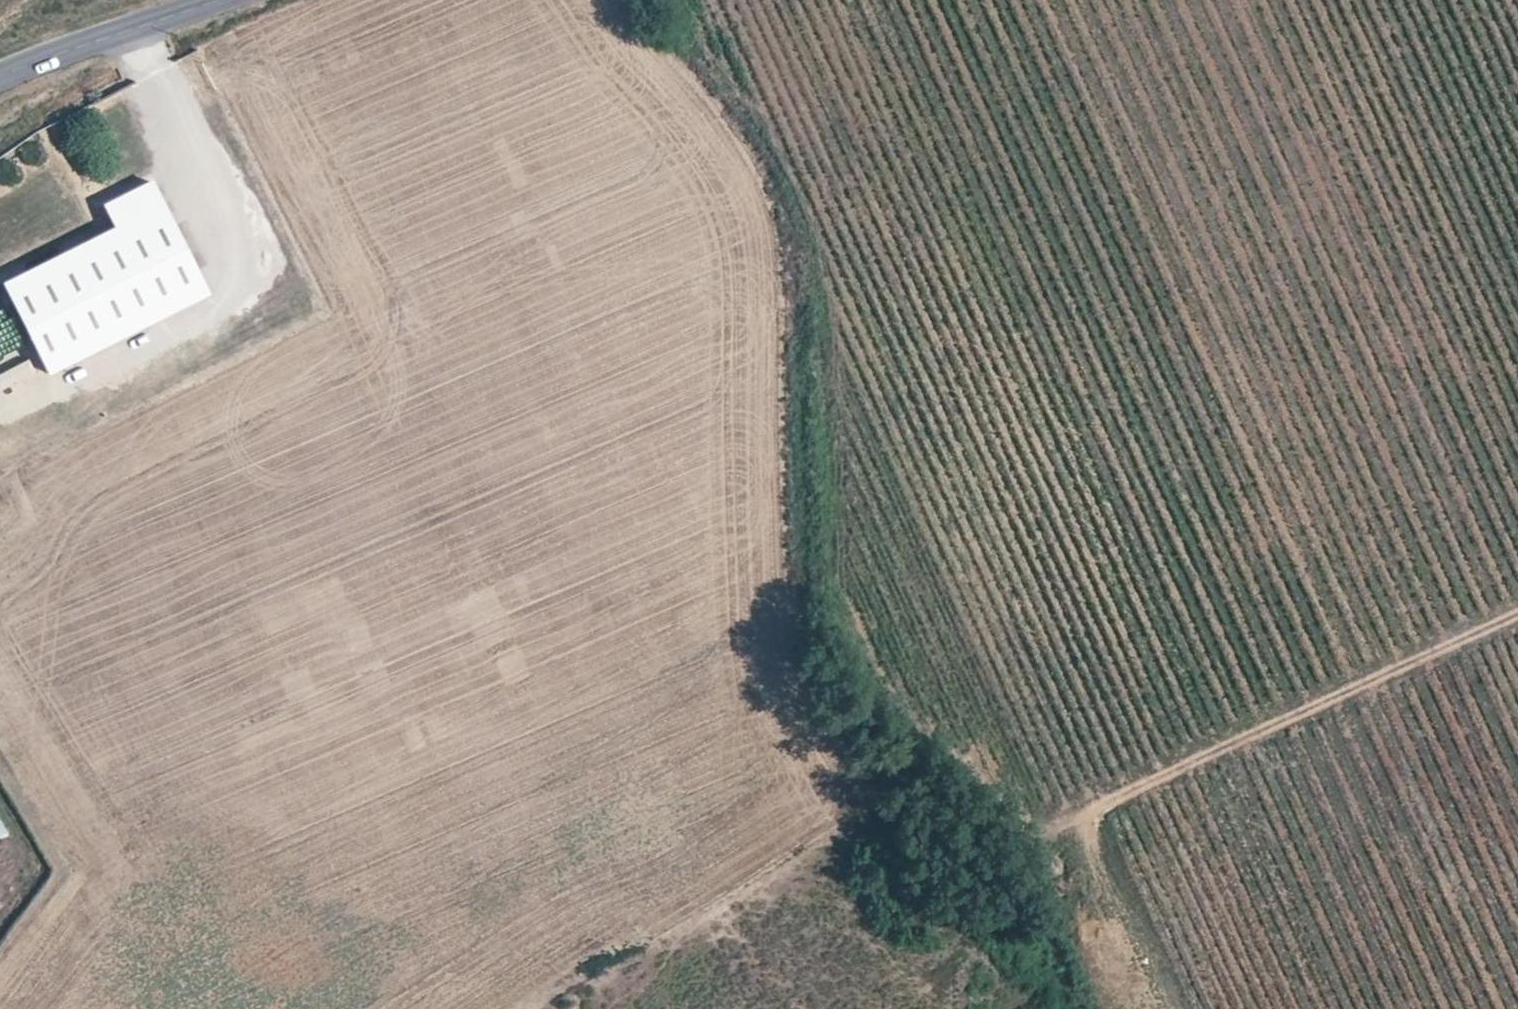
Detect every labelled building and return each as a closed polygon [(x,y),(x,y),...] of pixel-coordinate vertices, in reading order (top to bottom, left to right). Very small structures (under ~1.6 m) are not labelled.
[(182,244),(151,182),(104,206),(115,228),(3,284),(47,373),(207,294),(182,244)] [(31,379),(14,330),(0,335),(0,389),(31,379)]
